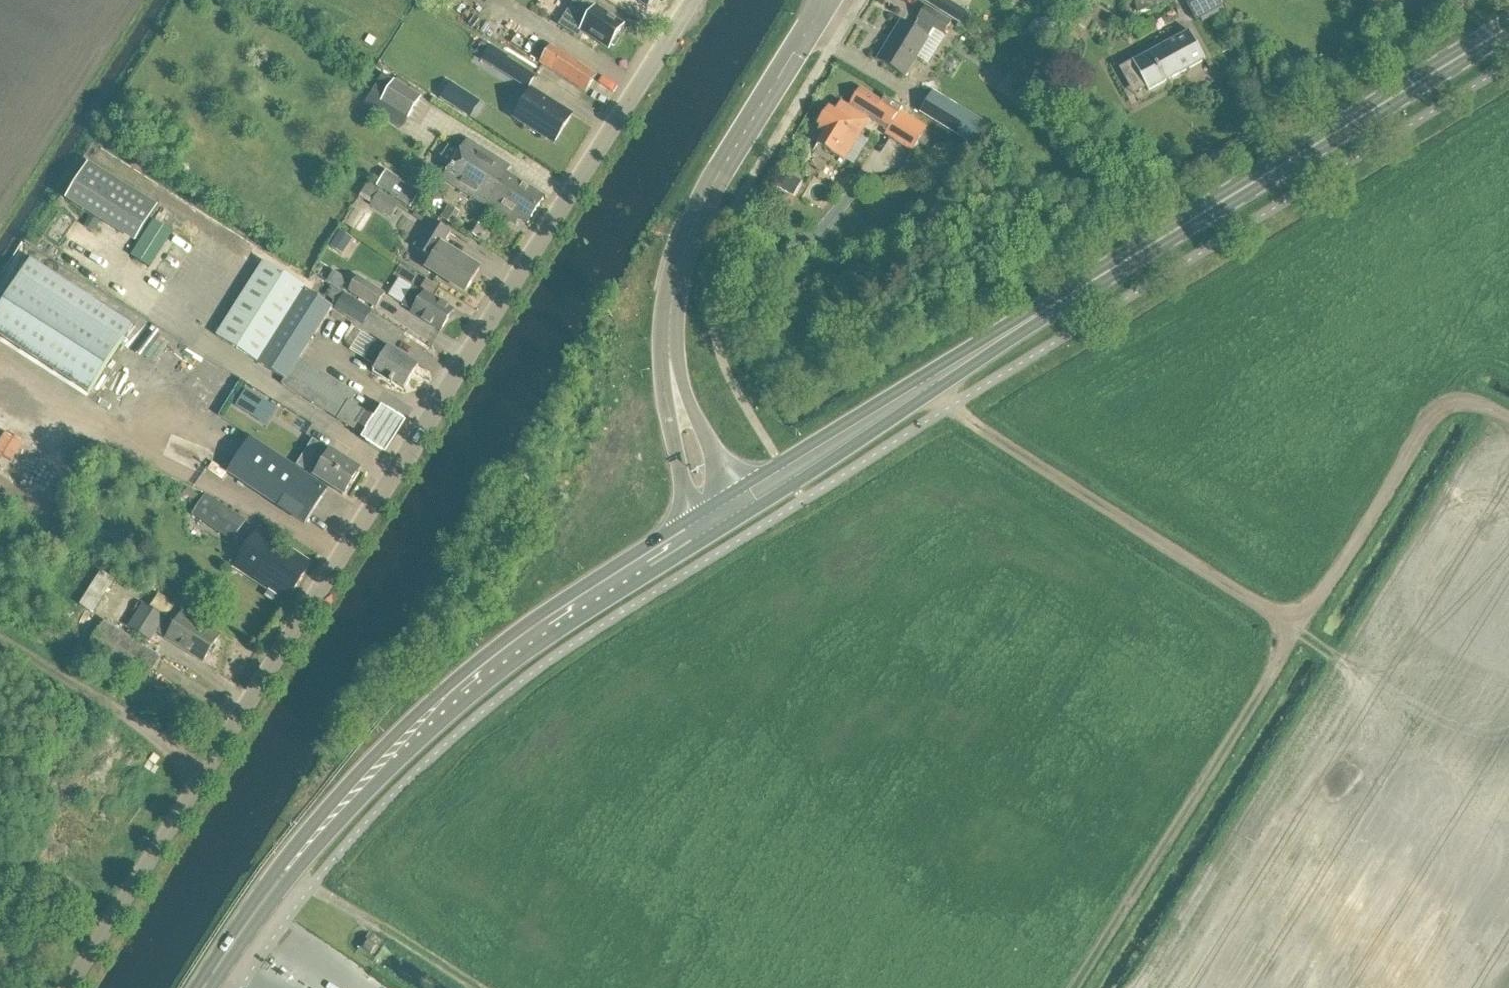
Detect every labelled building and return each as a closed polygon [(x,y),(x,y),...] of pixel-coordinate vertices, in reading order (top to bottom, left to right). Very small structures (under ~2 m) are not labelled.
[(560,27),(581,40),(584,34),(609,49),(610,47),(615,48),(620,40),(617,36),(623,27),(609,19),(612,15),(601,8),(603,5),(594,0),(576,0),(572,6),(560,27)] [(654,0),(631,0),(648,10),(654,0)] [(923,1),(958,22),(963,13),(941,0),(924,0),(923,1)] [(1135,1),(1137,15),(1160,6),(1159,0),(1137,0),(1135,1)] [(1229,2),(1227,0),(1187,0),(1196,19),(1229,2)] [(942,37),(950,24),(925,8),(917,21),(918,22),(913,30),(900,22),(876,61),(905,79),(928,40),(933,31),(942,37)] [(1081,15),(1074,25),(1084,32),(1091,22),(1081,15)] [(1134,65),(1150,93),(1206,62),(1190,34),(1134,65)] [(527,91),(536,78),(507,60),(508,58),(490,47),(481,62),(527,91)] [(585,94),(596,77),(551,48),(540,65),(585,94)] [(395,81),(381,103),(407,120),(421,98),(395,81)] [(481,103),(451,82),(439,99),(470,119),(481,103)] [(823,135),(817,144),(845,161),(870,122),(914,150),(927,130),(900,113),(902,109),(890,101),(885,110),(879,107),(881,103),(860,90),(849,108),(841,104),(835,113),(829,109),(818,126),(821,127),(818,132),(823,135)] [(553,146),(572,117),(531,91),(512,121),(553,146)] [(933,94),(921,113),(972,145),(984,126),(933,94)] [(504,176),(505,177),(510,169),(467,141),(460,153),(449,146),(440,161),(450,167),(442,181),(485,208),(504,176)] [(137,246),(159,209),(89,166),(67,203),(137,246)] [(410,208),(419,194),(385,174),(377,187),(410,208)] [(543,201),(505,177),(504,176),(485,208),(514,226),(518,219),(527,225),(543,201)] [(369,210),(389,222),(397,208),(377,196),(369,210)] [(449,207),(441,219),(452,226),(460,214),(449,207)] [(414,250),(433,262),(428,270),(465,293),(479,271),(452,254),(451,255),(444,250),(441,248),(450,234),(431,222),(414,250)] [(132,327),(31,263),(0,312),(0,339),(89,395),(132,327)] [(350,429),(359,415),(347,408),(350,403),(348,393),(298,362),(332,308),(264,265),(218,338),(258,364),(284,381),(282,386),(350,429)] [(376,311),(385,295),(357,278),(347,294),(376,311)] [(426,281),(420,290),(432,297),(437,288),(426,281)] [(423,295),(412,289),(402,306),(413,313),(411,315),(440,333),(453,312),(424,294),(423,295)] [(361,327),(371,311),(343,295),(334,311),(361,327)] [(387,350),(375,343),(363,360),(376,368),(372,373),(391,385),(392,383),(404,391),(418,368),(388,349),(387,350)] [(254,419),(264,403),(245,392),(236,408),(254,419)] [(326,492),(249,440),(227,474),(304,525),(326,492)] [(344,497),(361,471),(330,452),(314,478),(344,497)] [(232,544),(245,523),(205,497),(192,517),(232,544)] [(305,578),(286,565),(294,554),(259,531),(244,553),(241,551),(231,566),(235,568),(270,591),(264,599),(279,608),(284,600),(288,603),(305,578)] [(174,631),(163,625),(166,620),(145,607),(131,629),(152,643),(158,633),(168,639),(168,641),(205,664),(222,637),(185,613),(174,631)] [(144,687),(161,658),(105,623),(87,652),(144,687)] [(372,955),(376,946),(368,942),(364,950),(372,955)]
